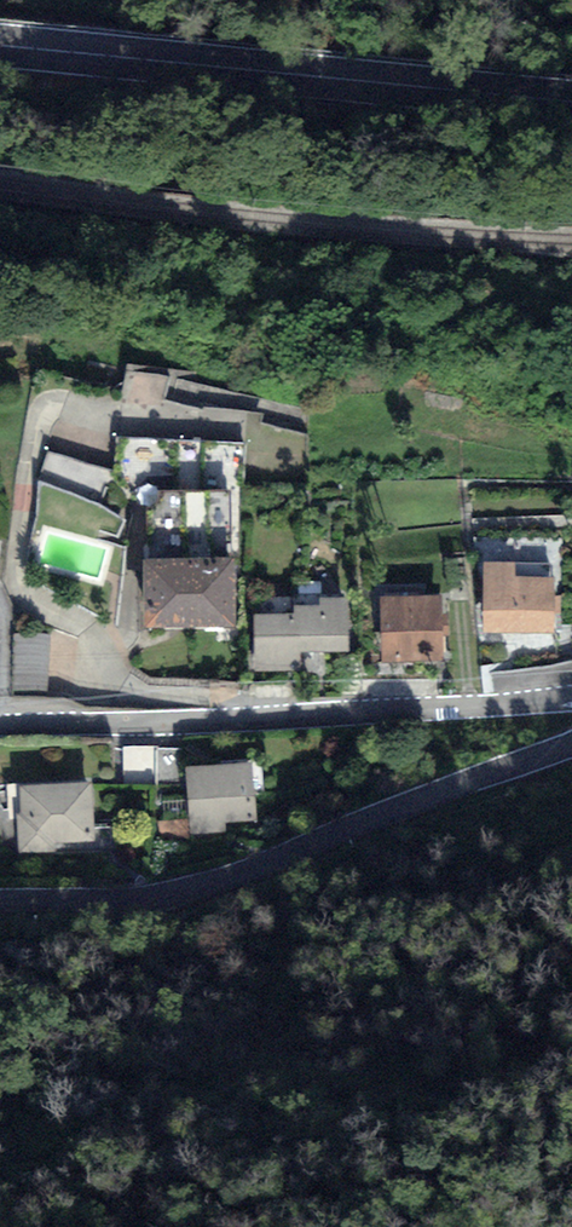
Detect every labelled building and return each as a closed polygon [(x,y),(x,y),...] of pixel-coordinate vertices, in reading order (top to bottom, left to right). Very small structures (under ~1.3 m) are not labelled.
[(182,409),(181,439),(253,440),(253,410),(182,409)] [(50,471),(90,490),(99,472),(58,453),(50,471)] [(232,623),(229,494),(149,495),(152,624),(232,623)] [(551,572),(492,573),(492,633),(551,632),(551,572)] [(439,602),(390,603),(391,660),(441,659),(439,602)] [(343,605),(263,606),(264,669),(298,668),(298,649),(344,649),(343,605)] [(259,767),(193,771),(197,832),(226,830),(225,820),(254,818),(252,792),(261,792),(259,767)] [(96,788),(22,788),(22,857),(57,856),(57,846),(96,845),(96,788)]
